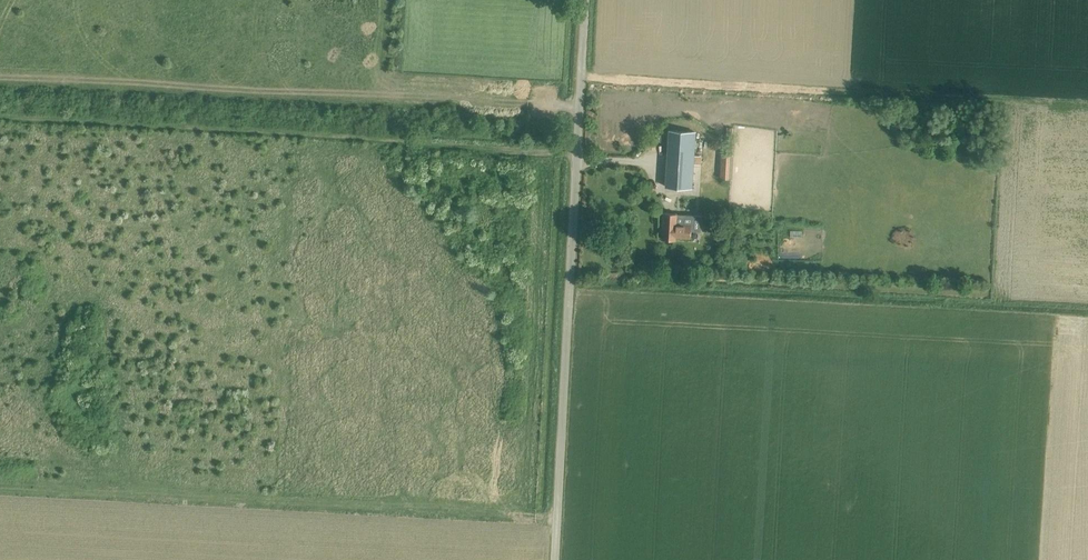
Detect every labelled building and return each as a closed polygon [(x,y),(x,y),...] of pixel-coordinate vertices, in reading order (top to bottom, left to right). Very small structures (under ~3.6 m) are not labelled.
[(669,130),(665,186),(692,188),(696,132),(669,130)] [(732,155),(721,154),(719,177),(731,178),(732,155)] [(677,213),(664,213),(662,239),(676,240),(676,237),(690,238),(691,230),(700,231),(701,216),(677,215),(677,213)]
